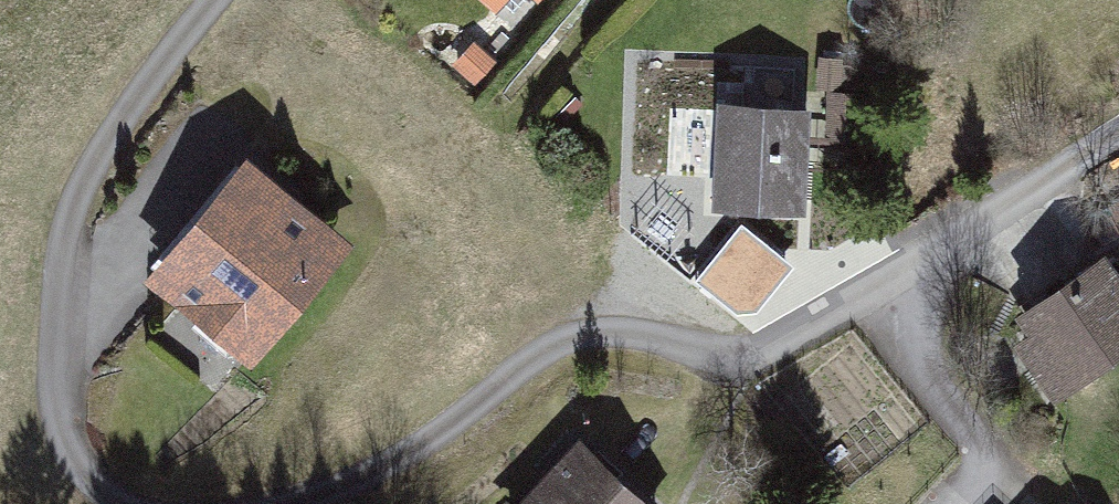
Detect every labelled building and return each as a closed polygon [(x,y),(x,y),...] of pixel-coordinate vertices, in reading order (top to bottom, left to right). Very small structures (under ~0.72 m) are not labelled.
[(504,25),(533,0),(483,0),(504,25)] [(812,99),(722,98),(720,211),(810,212),(812,99)] [(349,252),(247,164),(144,284),(247,371),(349,252)] [(1018,304),(1071,401),(1118,375),(1118,280),(1106,257),(1018,304)] [(499,503),(648,503),(578,430),(499,503)]
